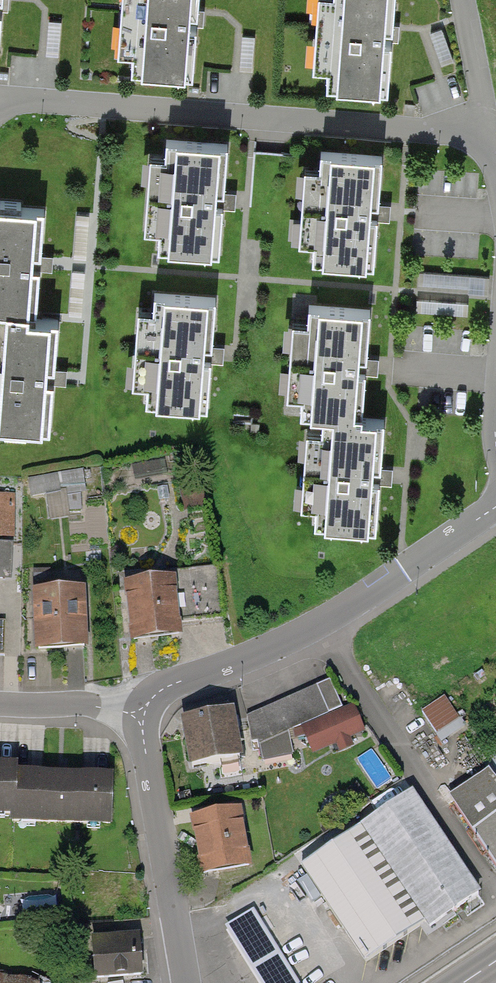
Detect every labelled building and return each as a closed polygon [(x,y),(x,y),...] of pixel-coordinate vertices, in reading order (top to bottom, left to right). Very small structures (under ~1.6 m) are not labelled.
[(131,54),(197,61),(203,0),(136,0),(131,54)] [(324,61),(388,67),(394,0),(329,0),(324,61)] [(220,150),(158,145),(150,252),(211,257),(220,150)] [(366,161),(305,156),(295,264),(357,269),(366,161)] [(44,214),(0,211),(0,427),(46,431),(55,324),(36,323),(44,214)] [(422,271),(422,285),(492,286),(492,272),(422,271)] [(206,297),(144,291),(134,395),(196,401),(206,297)] [(471,312),(471,300),(431,299),(431,312),(471,312)] [(353,309),(293,303),(284,407),(322,411),(344,412),(353,309)] [(384,416),(322,411),(314,516),(376,521),(384,416)] [(51,493),(52,514),(88,512),(86,469),(33,472),(34,494),(51,493)] [(10,614),(14,499),(0,498),(0,614),(10,614)] [(173,585),(126,589),(130,642),(177,639),(173,585)] [(84,650),(81,594),(29,596),(31,652),(84,650)] [(345,712),(331,682),(250,719),(263,748),(302,730),(314,756),(364,733),(352,708),(345,712)] [(466,730),(445,700),(422,715),(443,746),(466,730)] [(234,715),(180,722),(186,769),(240,762),(234,715)] [(0,771),(0,816),(10,816),(10,821),(113,823),(114,781),(12,779),(12,771),(0,771)] [(449,798),(495,870),(495,782),(490,772),(449,798)] [(483,901),(411,794),(300,869),(365,966),(423,928),(429,937),(483,901)] [(240,812),(190,820),(199,879),(248,872),(240,812)] [(266,982),(303,982),(257,912),(231,929),(266,982)] [(143,940),(91,944),(93,978),(145,975),(143,940)]
